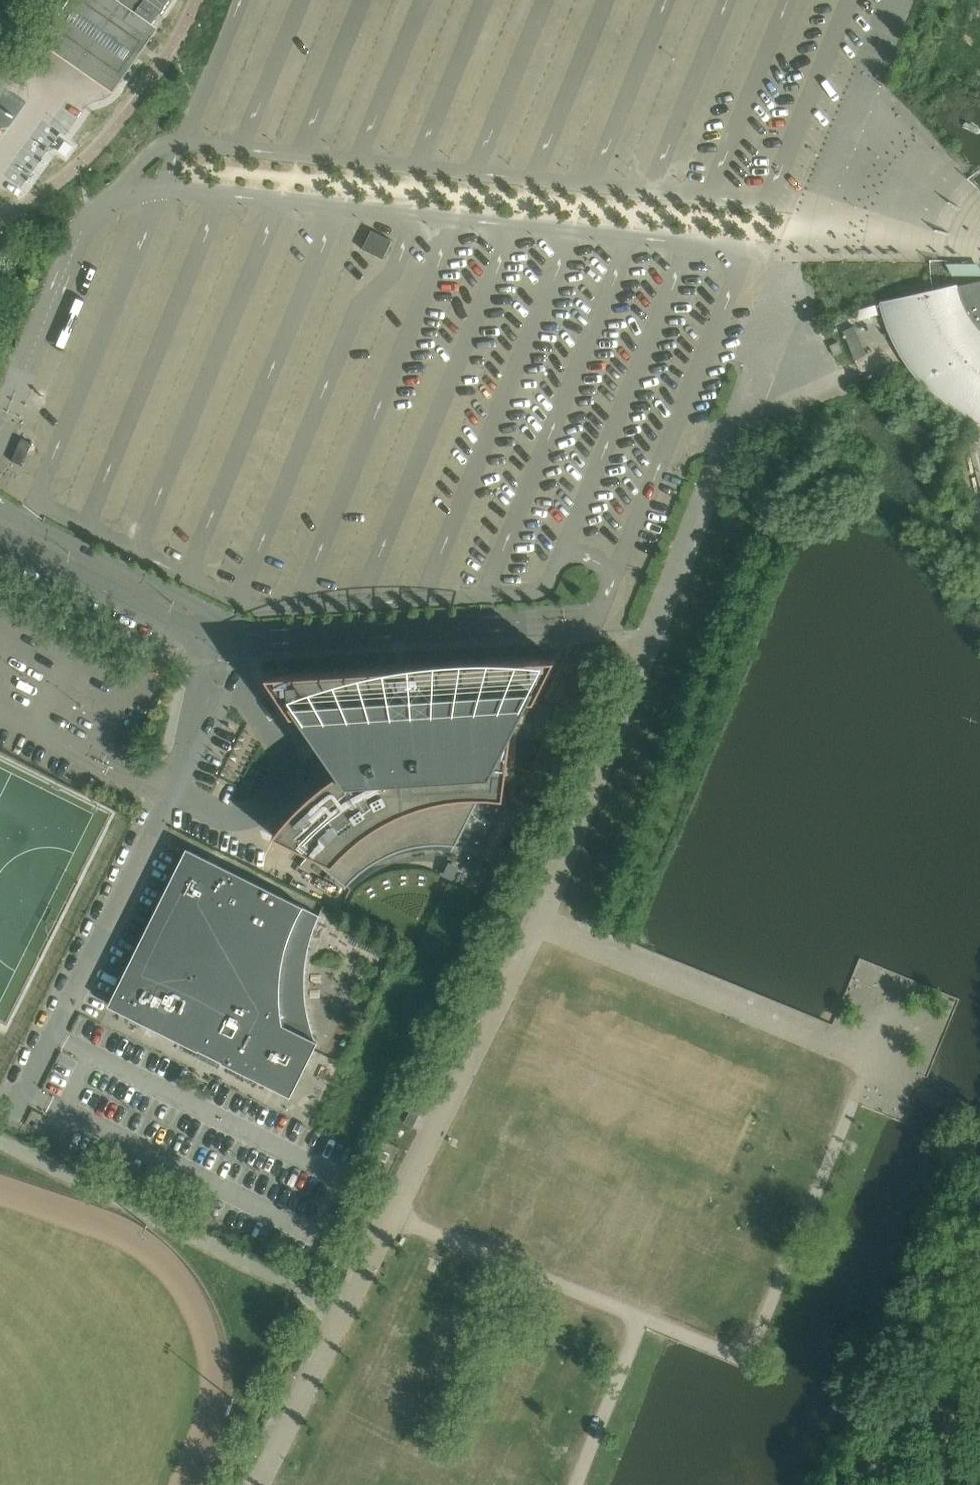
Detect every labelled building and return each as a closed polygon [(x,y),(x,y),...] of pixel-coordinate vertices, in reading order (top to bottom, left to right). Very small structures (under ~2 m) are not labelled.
[(113,90),(158,27),(152,23),(152,24),(138,14),(136,13),(135,15),(124,7),(121,0),(69,0),(41,39),(61,54),(113,90)] [(138,14),(152,24),(152,23),(169,0),(121,0),(124,7),(135,15),(136,13),(138,14)] [(384,258),(393,239),(372,229),(363,247),(384,258)] [(953,262),(953,277),(979,277),(979,262),(953,262)] [(884,301),(886,309),(889,317),(891,324),(894,332),(898,339),(902,346),(906,353),(910,360),(915,366),(921,373),(927,380),(934,387),(940,393),(948,399),(955,404),(963,409),(971,414),(979,418),(979,280),(933,290),(884,301)] [(844,331),(856,360),(868,355),(856,326),(844,331)] [(33,444),(21,439),(12,461),(23,466),(33,444)] [(503,799),(512,734),(511,734),(528,701),(534,700),(554,658),(382,669),(266,675),(291,715),(298,714),(313,738),(312,739),(312,740),(311,741),(310,742),(310,743),(310,745),(310,746),(311,747),(311,748),(312,749),(313,750),(314,751),(315,751),(317,752),(318,752),(319,752),(320,751),(322,751),(337,774),(322,785),(308,796),(295,809),(283,822),(273,835),(302,850),(345,886),(345,887),(346,888),(353,880),(361,873),(364,870),(370,866),(379,860),(383,858),(389,855),(399,851),(410,848),(414,847),(420,846),(432,845),(442,845),(453,846),(460,846),(460,845),(457,844),(480,797),(503,799)] [(187,849),(110,1005),(199,1049),(202,1051),(199,1058),(216,1066),(219,1059),(222,1061),(277,1088),(290,1095),(317,1042),(315,1038),(314,1036),(314,1033),(313,1031),(312,1028),(311,1026),(311,1023),(310,1021),(309,1018),(309,1016),(307,1003),(307,1001),(306,999),(306,997),(306,995),(306,993),(306,991),(306,989),(306,987),(306,986),(306,982),(306,979),(306,976),(306,972),(306,969),(306,966),(307,963),(307,960),(308,956),(309,949),(312,936),(316,926),(319,917),(320,915),(187,849)] [(414,1127),(423,1108),(414,1103),(408,1117),(405,1123),(414,1127)]
